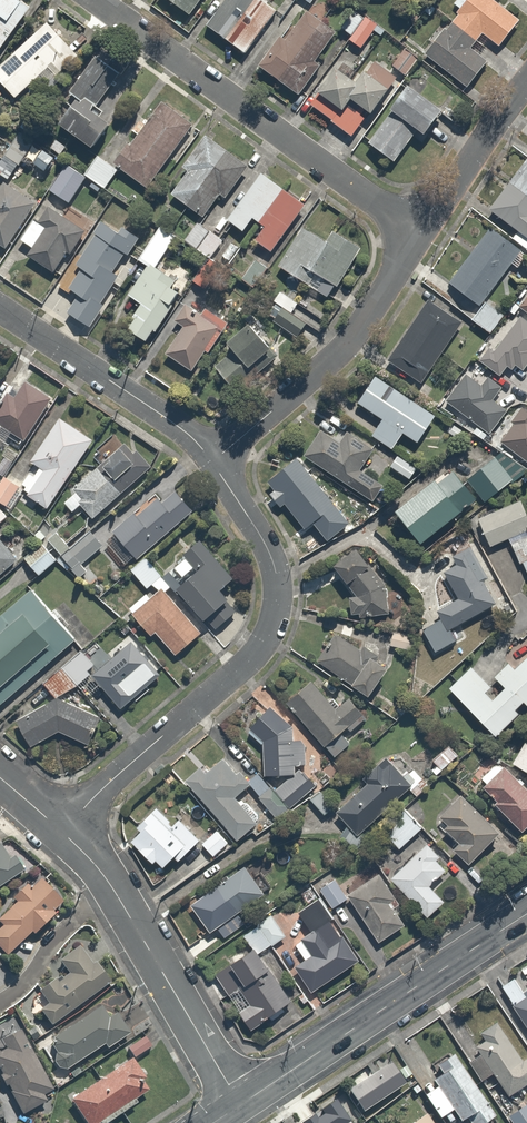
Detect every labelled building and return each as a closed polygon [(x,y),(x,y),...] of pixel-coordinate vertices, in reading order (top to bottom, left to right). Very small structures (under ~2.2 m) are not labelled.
[(26,0),(0,0),(0,47),(30,3),(26,0)] [(191,9),(197,0),(177,0),(191,9)] [(275,0),(222,0),(205,23),(246,53),(281,4),(275,0)] [(422,52),(464,85),(486,56),(470,43),(479,32),(494,44),(516,16),(494,0),(453,0),(452,2),(458,6),(422,52)] [(338,30),(311,7),(280,44),(274,39),(256,60),(295,93),(320,63),(315,59),(338,30)] [(361,15),(350,8),(339,25),(351,33),(348,37),(362,46),(378,22),(362,12),(361,15)] [(0,66),(0,82),(12,94),(68,43),(49,21),(0,66)] [(417,59),(403,48),(390,64),(404,75),(417,59)] [(118,70),(96,53),(66,92),(74,97),(58,117),(91,143),(110,118),(91,104),(118,70)] [(357,80),(336,64),(306,102),(349,136),(396,76),(373,59),(357,80)] [(443,112),(405,80),(386,103),(390,106),(364,136),(390,158),(416,127),(424,134),(443,112)] [(189,123),(160,100),(115,160),(144,183),(189,123)] [(32,142),(18,132),(4,152),(18,162),(32,142)] [(249,166),(205,133),(181,164),(185,167),(166,192),(198,216),(216,192),(225,199),(249,166)] [(118,168),(97,153),(83,171),(104,187),(118,168)] [(487,208),(519,233),(514,240),(526,250),(526,157),(487,208)] [(86,175),(65,161),(48,187),(69,200),(86,175)] [(304,203),(261,170),(226,217),(245,231),(257,216),(265,223),(254,238),(269,249),(304,203)] [(3,180),(0,184),(0,245),(1,246),(33,201),(3,180)] [(37,221),(30,217),(18,236),(31,245),(26,253),(51,270),(81,225),(48,203),(37,221)] [(222,237),(195,221),(184,240),(210,256),(222,237)] [(117,233),(99,223),(77,262),(80,264),(68,285),(76,290),(65,310),(90,324),(119,274),(110,269),(121,249),(128,252),(138,234),(122,225),(117,233)] [(161,332),(196,272),(176,260),(169,273),(156,266),(174,234),(156,224),(138,257),(145,261),(128,292),(139,298),(125,324),(145,335),(150,326),(161,332)] [(325,239),(303,224),(277,261),(324,293),(358,245),(333,228),(325,239)] [(517,246),(485,225),(449,280),(480,301),(517,246)] [(264,266),(254,258),(241,276),(251,284),(264,266)] [(462,313),(427,291),(383,361),(418,384),(439,350),(464,367),(484,335),(459,319),(462,313)] [(201,310),(182,300),(173,317),(182,322),(166,352),(192,366),(202,348),(212,353),(232,316),(205,302),(201,310)] [(284,303),(273,317),(290,331),(302,317),(284,303)] [(499,315),(482,306),(474,321),(491,330),(499,315)] [(480,360),(500,375),(507,365),(512,369),(516,364),(523,370),(526,364),(526,321),(520,316),(494,351),(489,347),(480,360)] [(253,321),(226,339),(237,355),(219,367),(234,389),(278,359),(253,321)] [(434,410),(375,373),(358,401),(380,415),(370,431),(394,446),(402,432),(416,440),(434,410)] [(466,373),(446,400),(490,433),(507,410),(493,399),(502,387),(488,377),(482,385),(466,373)] [(23,381),(14,395),(6,389),(0,398),(0,419),(22,434),(47,397),(23,381)] [(526,461),(526,410),(522,407),(511,421),(514,424),(500,441),(526,461)] [(94,442),(59,416),(28,458),(42,468),(26,490),(48,505),(94,442)] [(340,442),(320,429),(303,455),(371,499),(381,484),(360,471),(376,447),(349,430),(340,442)] [(131,452),(121,441),(71,488),(77,495),(72,499),(93,522),(152,466),(135,449),(131,452)] [(436,472),(394,505),(420,538),(476,494),(483,502),(522,471),(504,447),(471,474),(464,465),(443,482),(436,472)] [(416,465),(395,451),(387,464),(407,477),(416,465)] [(297,457),(271,478),(297,510),(292,514),(303,529),(322,514),(331,525),(346,513),(336,500),(333,502),(297,457)] [(3,474),(0,479),(0,500),(13,509),(26,490),(3,474)] [(152,491),(109,528),(133,556),(176,519),(152,491)] [(479,519),(488,547),(509,539),(521,575),(526,572),(526,513),(524,503),(479,519)] [(56,528),(46,536),(81,580),(93,571),(83,559),(101,545),(87,528),(68,543),(56,528)] [(18,555),(0,535),(0,572),(18,555)] [(176,554),(192,569),(175,586),(178,590),(213,624),(234,602),(219,587),(233,572),(195,535),(176,554)] [(43,539),(22,556),(35,572),(56,555),(43,539)] [(469,541),(450,553),(456,562),(443,570),(459,594),(438,608),(442,614),(421,628),(435,649),(454,637),(447,628),(493,597),(483,582),(492,576),(469,541)] [(357,548),(335,564),(355,593),(348,592),(348,613),(389,615),(390,593),(357,548)] [(145,555),(130,569),(147,587),(126,608),(151,634),(153,633),(173,653),(200,626),(165,590),(172,583),(145,555)] [(76,640),(32,589),(0,617),(0,706),(76,640)] [(414,630),(392,628),(391,647),(413,649),(414,630)] [(385,666),(332,634),(317,659),(371,691),(385,666)] [(133,638),(91,672),(122,709),(163,675),(133,638)] [(78,651),(41,681),(54,696),(91,666),(78,651)] [(449,687),(496,736),(526,706),(526,660),(515,671),(506,661),(494,673),(505,684),(498,691),(473,664),(449,687)] [(331,709),(306,680),(285,700),(332,751),(347,738),(340,731),(363,710),(348,693),(331,709)] [(56,698),(16,718),(32,746),(58,731),(86,741),(96,713),(56,698)] [(271,705),(247,726),(263,739),(263,772),(293,772),(293,762),(303,762),(303,740),(292,740),(292,725),(271,705)] [(453,736),(426,768),(447,786),(474,754),(453,736)] [(524,741),(510,761),(526,772),(526,743),(524,741)] [(356,783),(360,786),(337,811),(358,831),(408,777),(383,754),(356,783)] [(200,769),(180,787),(202,813),(209,807),(235,838),(257,820),(235,794),(246,784),(224,758),(204,774),(200,769)] [(482,784),(498,799),(493,804),(520,830),(526,823),(526,788),(526,787),(526,782),(504,761),(498,767),(494,763),(482,777),(486,781),(482,784)] [(258,771),(248,780),(277,817),(315,787),(303,772),(275,793),(258,771)] [(317,791),(308,799),(321,814),(331,806),(317,791)] [(499,836),(457,794),(436,815),(440,820),(437,823),(454,839),(448,845),(469,866),(499,836)] [(132,821),(139,828),(129,837),(152,861),(154,859),(161,867),(172,856),(175,859),(198,837),(178,816),(172,822),(153,801),(132,821)] [(214,825),(200,840),(214,854),(228,838),(214,825)] [(368,857),(385,874),(426,915),(440,901),(425,887),(451,861),(417,826),(395,848),(386,839),(368,857)] [(21,868),(10,852),(0,859),(0,883),(21,868)] [(241,862),(201,894),(224,922),(264,890),(241,862)] [(393,894),(378,872),(345,894),(376,942),(403,924),(387,898),(393,894)] [(333,878),(319,887),(330,905),(344,897),(333,878)] [(0,924),(0,947),(5,952),(30,926),(32,928),(59,900),(37,879),(29,888),(23,882),(10,897),(14,901),(0,915),(0,919),(2,921),(0,924)] [(318,898),(300,910),(310,926),(293,938),(304,956),(292,964),(309,991),(358,960),(318,898)] [(267,915),(243,932),(251,944),(230,960),(231,961),(213,975),(251,1027),(292,997),(258,949),(281,933),(267,915)] [(38,987),(47,999),(38,1005),(51,1022),(112,978),(81,935),(57,953),(69,970),(57,979),(55,975),(38,987)] [(526,986),(518,971),(501,981),(526,1027),(526,985),(526,986)] [(105,1008),(53,1040),(59,1049),(50,1055),(59,1070),(103,1043),(107,1050),(131,1036),(117,1013),(111,1017),(105,1008)] [(476,1044),(481,1053),(470,1060),(483,1082),(493,1076),(503,1092),(526,1077),(526,1054),(518,1059),(495,1022),(481,1030),(486,1038),(476,1044)] [(0,1051),(0,1075),(21,1112),(45,1098),(42,1092),(50,1087),(15,1027),(0,1036),(0,1037),(6,1047),(0,1051)] [(143,1032),(127,1045),(135,1056),(152,1043),(143,1032)] [(454,1051),(442,1059),(448,1067),(432,1078),(435,1084),(424,1091),(439,1114),(452,1106),(460,1119),(465,1115),(470,1122),(473,1122),(492,1111),(454,1051)] [(69,1101),(85,1122),(95,1122),(100,1119),(102,1122),(150,1086),(129,1057),(69,1101)] [(389,1059),(348,1089),(362,1109),(403,1079),(389,1059)] [(506,1116),(511,1122),(526,1122),(526,1102),(506,1116)] [(425,1109),(406,1122),(435,1122),(425,1109)]
